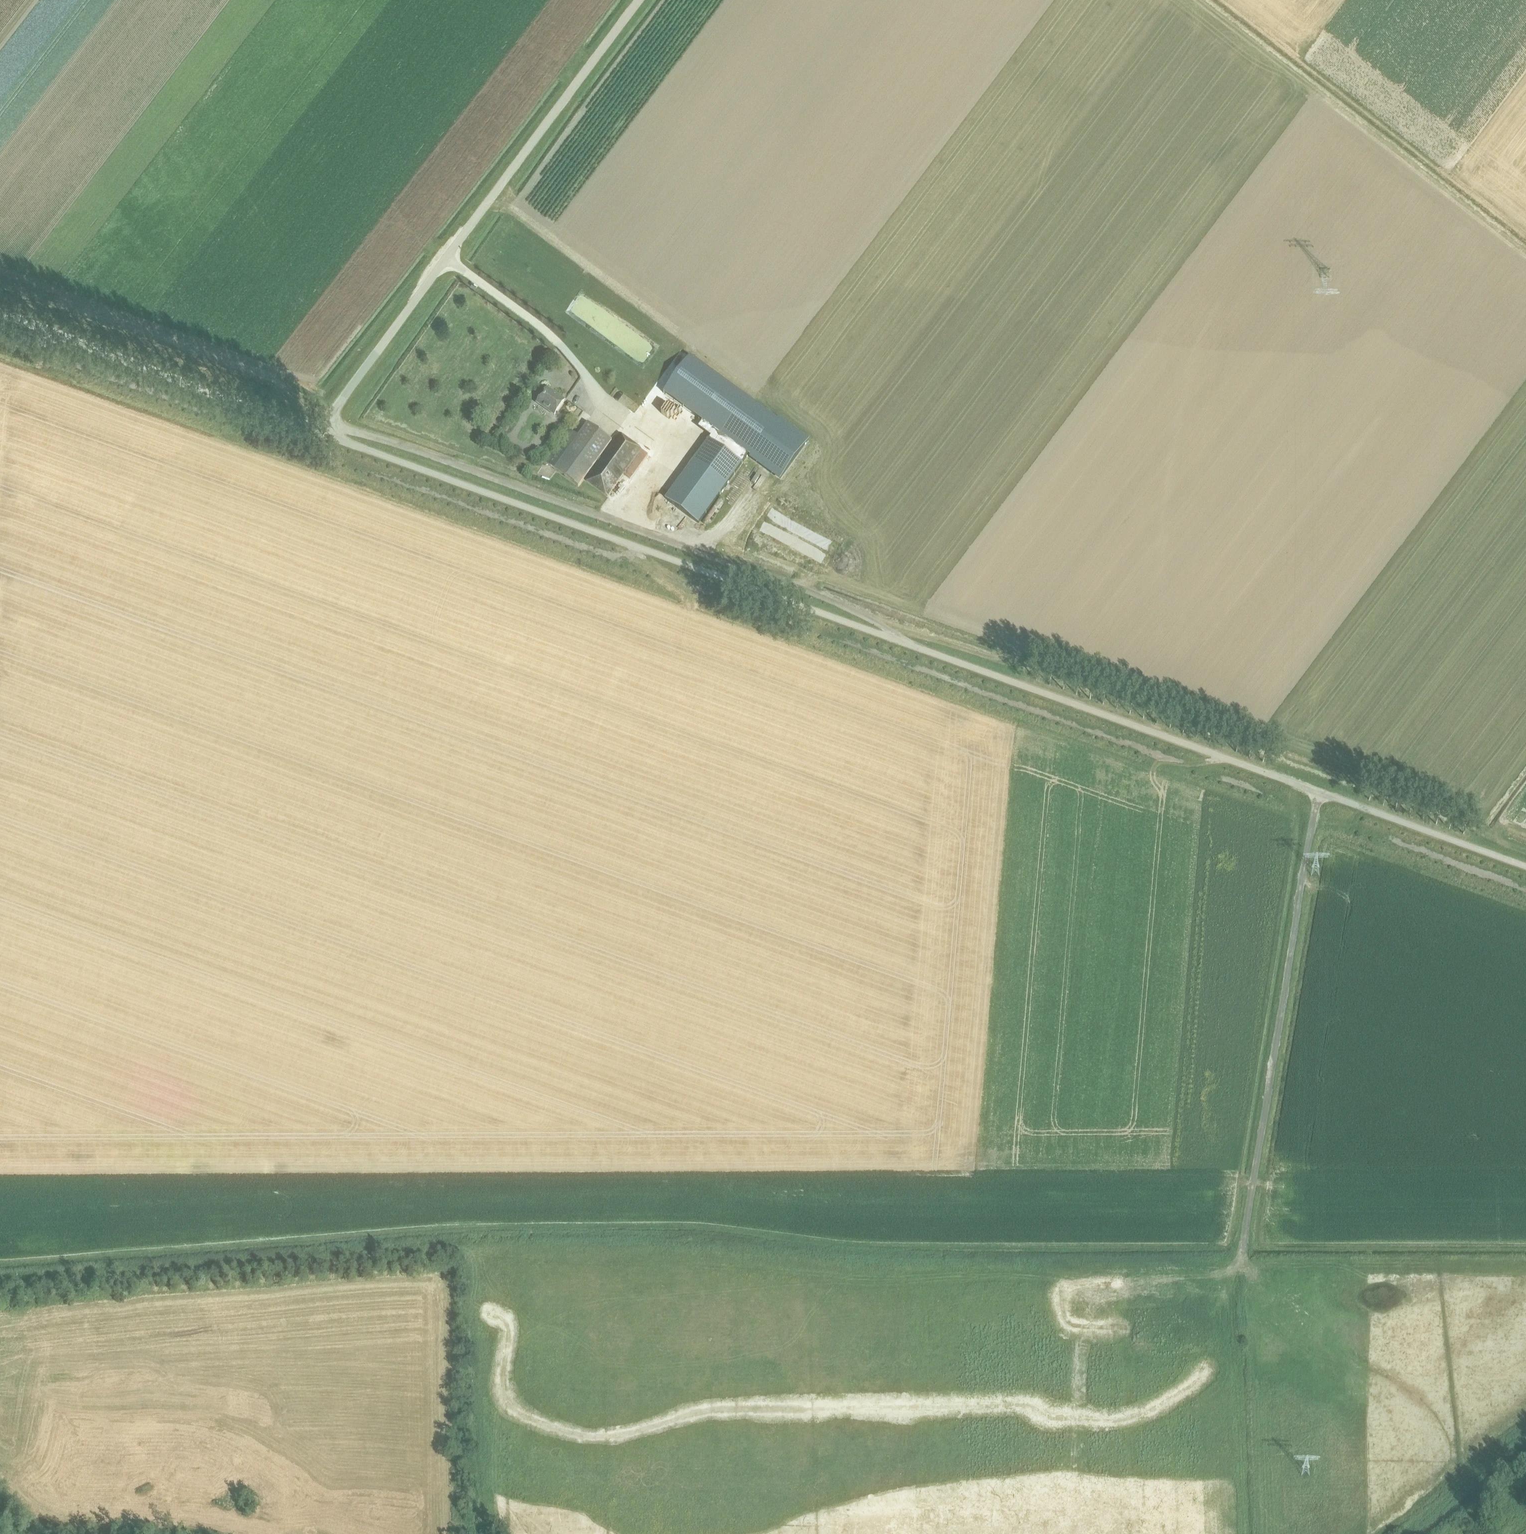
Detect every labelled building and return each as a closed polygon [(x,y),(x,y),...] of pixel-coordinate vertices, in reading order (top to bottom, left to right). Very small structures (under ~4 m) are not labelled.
[(690,357),(664,393),(670,398),(697,417),(716,431),(713,435),(666,499),(683,512),(697,523),(699,523),(733,476),(746,458),(749,455),(751,457),(772,472),(781,479),(782,478),(793,462),(807,443),(690,357)] [(555,415),(565,401),(547,389),(537,403),(555,415)] [(633,400),(639,405),(649,395),(643,389),(633,400)] [(569,430),(545,463),(555,469),(579,487),(596,463),(598,464),(586,481),(608,497),(624,474),(630,479),(648,454),(642,450),(620,434),(602,459),(600,457),(612,441),(588,423),(578,437),(569,430)] [(653,457),(646,472),(653,475),(660,460),(653,457)]
